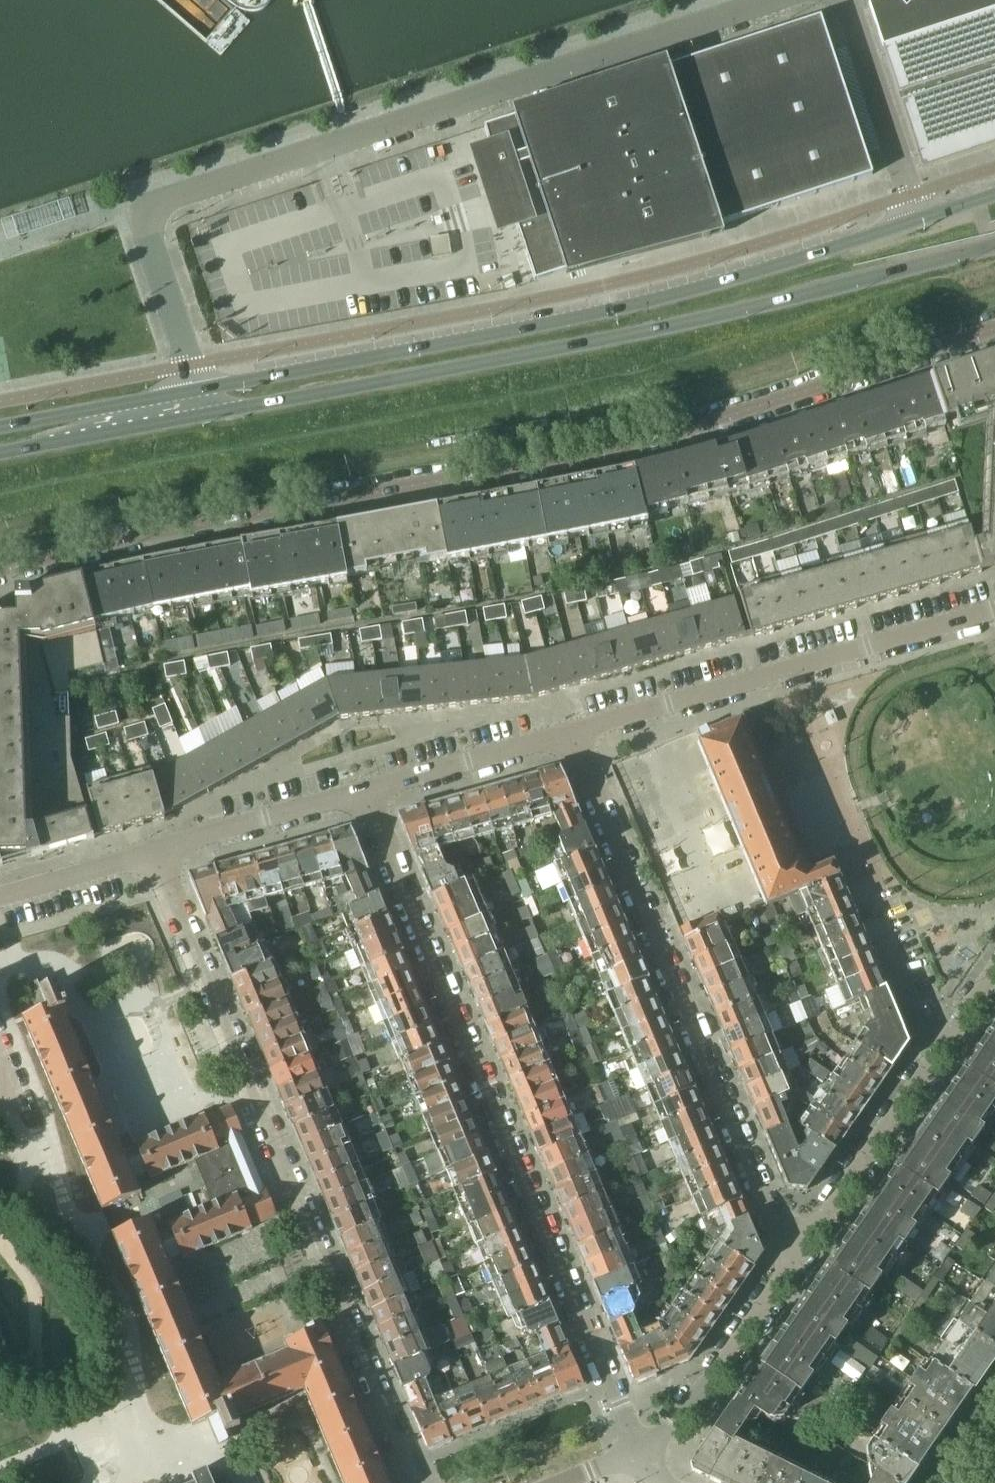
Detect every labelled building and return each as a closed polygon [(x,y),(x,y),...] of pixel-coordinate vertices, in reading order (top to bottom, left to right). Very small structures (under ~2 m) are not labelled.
[(905,8),(898,0),(878,0),(868,3),(922,167),(994,144),(994,0),(914,0),(905,8)] [(481,127),(489,151),(481,154),(505,225),(512,222),(532,284),(582,268),(583,272),(870,178),(818,20),(481,127)] [(929,377),(944,420),(946,425),(949,433),(984,422),(991,420),(985,550),(981,550),(980,550),(985,569),(994,566),(994,355),(985,358),(973,362),(929,377)] [(944,420),(929,377),(909,384),(871,396),(885,444),(946,425),(944,420)] [(885,444),(871,396),(813,416),(828,463),(885,444)] [(828,463),(813,416),(753,435),(767,483),(828,463)] [(767,483),(753,435),(715,447),(728,492),(729,495),(767,483)] [(676,458),(656,463),(635,468),(646,514),(728,492),(715,447),(676,458)] [(646,514),(635,468),(614,473),(597,476),(607,531),(648,523),(646,514)] [(607,531),(597,476),(538,488),(548,542),(607,531)] [(954,480),(944,484),(948,496),(958,492),(954,480)] [(944,484),(933,487),(937,499),(948,496),(944,484)] [(933,487),(923,490),(927,502),(937,499),(933,487)] [(548,542),(538,488),(480,499),(490,554),(548,542)] [(923,490),(913,493),(917,505),(927,502),(923,490)] [(917,505),(913,493),(903,497),(907,509),(908,508),(917,505)] [(907,509),(903,497),(892,500),(896,512),(898,512),(907,509)] [(490,554),(480,499),(437,507),(446,559),(447,562),(490,554)] [(892,500),(882,503),(886,515),(896,512),(892,500)] [(882,503),(872,507),(876,519),(886,515),(882,503)] [(407,514),(387,517),(395,562),(424,557),(425,563),(446,559),(437,507),(416,511),(407,515),(407,514)] [(872,507),(861,510),(865,522),(876,519),(872,507)] [(908,508),(907,509),(898,512),(900,518),(910,515),(908,508)] [(861,510),(851,513),(855,525),(865,522),(861,510)] [(851,513),(841,517),(845,529),(855,525),(851,513)] [(782,528),(798,522),(795,514),(779,519),(782,528)] [(366,521),(367,523),(357,522),(336,525),(346,577),(366,573),(365,568),(395,562),(387,517),(366,521)] [(841,517),(831,520),(835,532),(845,529),(841,517)] [(831,520),(820,523),(824,535),(835,532),(831,520)] [(967,522),(946,528),(959,576),(975,572),(976,574),(981,573),(980,570),(981,570),(967,522)] [(757,523),(746,527),(750,538),(761,535),(757,523)] [(820,523),(810,526),(814,539),(824,535),(820,523)] [(336,525),(280,536),(289,591),(346,580),(346,577),(336,525)] [(810,526),(800,530),(804,542),(814,539),(810,526)] [(946,528),(925,534),(939,582),(954,578),(955,580),(960,579),(959,576),(946,528)] [(800,530),(790,533),(794,545),(804,542),(800,530)] [(737,532),(726,535),(729,545),(740,542),(737,532)] [(790,533),(779,536),(783,548),(794,545),(790,533)] [(925,534),(904,540),(918,588),(933,584),(934,586),(939,585),(939,582),(925,534)] [(239,543),(249,592),(250,599),(289,591),(280,536),(239,543)] [(779,536),(769,539),(773,552),(783,548),(779,536)] [(769,539),(759,542),(762,555),(773,552),(769,539)] [(904,540),(883,546),(897,594),(913,590),(913,592),(918,591),(918,588),(904,540)] [(759,542),(748,546),(752,558),(762,555),(759,542)] [(249,592),(239,543),(193,552),(203,601),(249,592)] [(748,546),(738,549),(741,561),(752,558),(748,546)] [(883,546),(863,552),(876,600),(892,596),(893,598),(898,597),(897,594),(883,546)] [(727,552),(731,564),(741,561),(738,549),(727,552)] [(203,601),(193,552),(182,554),(143,562),(154,611),(203,601)] [(863,552),(842,558),(856,606),(871,602),(872,604),(877,603),(876,600),(863,552)] [(709,557),(699,560),(702,572),(712,569),(709,557)] [(842,558),(821,564),(835,612),(850,608),(851,610),(856,609),(856,606),(842,558)] [(699,560),(689,563),(692,575),(702,572),(699,560)] [(154,611),(143,562),(84,575),(95,626),(96,630),(155,617),(153,611),(154,611)] [(581,578),(600,574),(598,564),(579,569),(581,578)] [(821,564),(800,570),(814,618),(830,614),(830,616),(836,614),(835,612),(821,564)] [(667,568),(657,571),(661,583),(671,581),(667,568)] [(800,570),(779,576),(793,624),(809,620),(810,622),(815,620),(814,618),(800,570)] [(661,583),(657,571),(647,574),(637,576),(639,589),(651,586),(661,583)] [(68,681),(68,673),(103,664),(96,630),(95,626),(84,575),(24,590),(15,590),(16,614),(0,615),(0,855),(26,854),(27,857),(32,856),(32,857),(95,839),(70,759),(68,681)] [(534,586),(543,585),(541,576),(533,578),(534,586)] [(639,589),(637,576),(626,578),(616,581),(618,593),(628,591),(639,589)] [(779,576),(759,582),(773,630),(788,625),(789,628),(794,626),(793,624),(779,576)] [(616,581),(605,583),(608,595),(618,593),(616,581)] [(773,632),(773,630),(759,582),(737,588),(751,636),(767,632),(768,634),(773,632)] [(584,588),(573,590),(576,602),(586,600),(584,588)] [(573,590),(563,592),(566,604),(576,602),(573,590)] [(541,596),(531,599),(534,611),(544,609),(541,596)] [(733,598),(712,604),(724,643),(745,637),(733,598)] [(531,599),(521,602),(524,614),(534,611),(531,599)] [(415,603),(403,605),(405,613),(417,611),(415,603)] [(712,604),(691,610),(702,649),(724,643),(712,604)] [(393,615),(405,613),(403,605),(391,607),(393,615)] [(504,605),(493,607),(495,619),(506,617),(504,605)] [(493,607),(482,608),(485,621),(495,619),(493,607)] [(350,608),(326,613),(328,621),(352,616),(350,608)] [(691,610),(670,616),(681,655),(702,649),(691,610)] [(465,611),(455,613),(457,626),(467,624),(465,611)] [(455,613),(444,615),(447,628),(457,626),(455,613)] [(320,625),(318,616),(290,622),(292,630),(320,625)] [(670,616),(649,622),(660,661),(681,655),(670,616)] [(422,619),(412,620),(414,633),(424,631),(422,619)] [(412,620),(402,622),(404,635),(414,633),(412,620)] [(649,622),(628,628),(639,667),(660,661),(649,622)] [(283,623),(256,629),(257,637),(285,631),(283,623)] [(379,626),(369,628),(371,640),(382,638),(379,626)] [(361,642),(371,640),(369,628),(359,629),(361,642)] [(628,628),(607,634),(618,674),(639,667),(628,628)] [(251,629),(196,640),(198,648),(253,637),(251,629)] [(330,634),(314,637),(316,649),(332,647),(330,634)] [(607,634),(585,641),(596,680),(618,674),(607,634)] [(314,637),(298,639),(300,652),(316,649),(314,637)] [(161,647),(162,655),(194,649),(192,641),(161,647)] [(585,641),(564,647),(575,686),(596,680),(585,641)] [(270,644),(260,646),(262,659),(273,657),(270,644)] [(260,646),(250,648),(252,661),(262,659),(260,646)] [(564,647),(545,652),(554,692),(575,686),(564,647)] [(545,652),(524,658),(532,698),(554,692),(545,652)] [(227,653),(217,655),(219,667),(229,665),(227,653)] [(217,655),(206,657),(209,669),(219,667),(217,655)] [(524,658),(502,661),(511,701),(532,698),(524,658)] [(184,661),(173,663),(176,675),(186,674),(184,661)] [(502,661),(485,662),(489,703),(511,701),(502,661)] [(485,662),(463,665),(468,705),(489,703),(485,662)] [(173,663),(163,665),(165,677),(176,675),(173,663)] [(330,677),(355,673),(354,663),(328,667),(330,677)] [(463,665),(441,667),(446,708),(468,705),(463,665)] [(441,667),(420,669),(424,710),(446,708),(441,667)] [(301,688),(326,679),(322,668),(297,677),(301,688)] [(420,669),(399,672),(403,712),(424,710),(420,669)] [(399,672),(377,674),(381,714),(403,712),(399,672)] [(377,674),(356,676),(360,717),(381,714),(377,674)] [(356,676),(326,679),(338,719),(360,717),(356,676)] [(326,679),(300,694),(319,730),(338,719),(326,679)] [(300,694),(280,705),(301,740),(319,730),(300,694)] [(152,709),(153,714),(156,719),(169,714),(165,704),(152,709)] [(280,705),(262,715),(282,751),(301,740),(280,705)] [(115,711),(105,714),(108,727),(118,724),(115,711)] [(838,723),(832,711),(823,715),(828,727),(838,723)] [(800,854),(746,727),(748,726),(742,713),(736,716),(736,717),(716,725),(715,723),(696,730),(701,740),(697,742),(766,906),(770,905),(773,904),(788,897),(799,893),(839,876),(833,861),(810,871),(802,853),(800,854)] [(94,717),(98,730),(108,727),(105,714),(94,717)] [(169,714),(156,719),(160,729),(172,723),(169,714)] [(262,715),(243,726),(263,761),(282,751),(262,715)] [(144,722),(134,725),(137,738),(148,735),(144,722)] [(134,725),(123,728),(127,741),(137,738),(134,725)] [(243,726),(224,736),(244,772),(263,761),(243,726)] [(106,733),(95,736),(99,749),(109,746),(106,733)] [(95,736),(85,739),(88,752),(99,749),(95,736)] [(224,736),(204,748),(223,783),(244,772),(224,736)] [(204,748),(186,758),(203,795),(223,783),(204,748)] [(186,758),(168,768),(183,806),(203,795),(186,758)] [(151,768),(129,775),(143,823),(158,818),(159,820),(164,819),(163,817),(164,816),(153,776),(151,768)] [(168,768),(153,776),(164,816),(183,806),(168,768)] [(576,807),(562,772),(554,769),(538,773),(538,774),(551,817),(553,817),(576,807)] [(551,817),(538,774),(519,780),(531,823),(551,817)] [(129,775),(108,781),(122,829),(137,824),(138,826),(143,825),(143,823),(129,775)] [(519,780),(500,785),(512,828),(531,823),(519,780)] [(108,781),(86,787),(100,835),(116,830),(117,832),(122,831),(122,829),(108,781)] [(500,785),(481,791),(493,834),(512,828),(500,785)] [(481,791),(462,796),(474,840),(493,834),(481,791)] [(462,796),(442,802),(455,845),(474,840),(462,796)] [(442,802),(424,807),(436,850),(441,849),(455,845),(442,802)] [(403,812),(399,820),(422,875),(448,864),(441,849),(436,850),(424,807),(423,806),(403,812)] [(584,825),(576,807),(553,817),(561,835),(584,825)] [(593,847),(584,825),(561,835),(560,836),(558,840),(559,843),(556,844),(552,852),(557,862),(593,847)] [(533,831),(538,842),(540,848),(551,843),(547,833),(553,831),(552,829),(545,832),(543,827),(533,831)] [(329,833),(329,834),(341,876),(344,875),(367,866),(353,832),(345,829),(329,833)] [(329,834),(311,840),(323,881),(341,876),(329,834)] [(311,840),(292,845),(304,887),(323,881),(311,840)] [(540,850),(540,848),(538,842),(532,845),(531,844),(518,850),(521,858),(540,850)] [(292,845),(272,850),(285,893),(304,887),(292,845)] [(593,847),(557,862),(552,865),(559,884),(601,866),(593,847)] [(521,858),(518,850),(517,849),(514,850),(513,849),(502,854),(506,863),(507,862),(508,864),(517,860),(521,858)] [(272,850),(253,856),(265,898),(285,893),(272,850)] [(253,856),(234,862),(246,904),(265,898),(253,856)] [(489,857),(481,859),(485,872),(493,869),(489,857)] [(524,876),(517,860),(508,864),(510,870),(515,880),(524,876)] [(246,904),(234,862),(215,867),(228,909),(246,904)] [(466,879),(463,874),(457,876),(453,868),(449,867),(448,864),(422,875),(430,894),(466,879)] [(228,909),(215,867),(214,867),(214,866),(194,872),(190,880),(206,917),(228,909)] [(377,891),(367,866),(344,875),(351,892),(355,901),(377,891)] [(609,885),(601,866),(559,884),(567,902),(609,885)] [(502,873),(507,885),(515,882),(515,880),(510,870),(502,873)] [(532,895),(524,876),(515,880),(515,882),(520,893),(523,899),(531,896),(532,895)] [(846,894),(839,876),(799,893),(788,897),(796,916),(806,911),(846,894)] [(478,897),(470,878),(466,879),(430,894),(438,913),(478,897)] [(520,893),(515,882),(507,885),(512,896),(520,893)] [(616,904),(609,885),(567,902),(575,921),(616,904)] [(377,891),(355,901),(346,904),(343,909),(344,911),(344,913),(340,915),(346,928),(386,912),(377,891)] [(355,901),(351,892),(335,899),(340,913),(344,911),(343,909),(346,904),(355,901)] [(854,913),(846,894),(806,911),(814,930),(854,913)] [(538,914),(531,896),(523,899),(526,906),(530,917),(538,914)] [(478,897),(438,913),(446,932),(447,932),(486,916),(478,897)] [(246,904),(228,909),(206,917),(215,939),(236,930),(241,928),(252,923),(246,904)] [(624,922),(616,904),(575,921),(583,940),(624,922)] [(780,923),(773,904),(770,905),(766,906),(761,908),(769,928),(780,923)] [(530,917),(526,906),(517,910),(522,921),(530,917)] [(328,907),(310,915),(314,923),(332,915),(328,907)] [(738,915),(735,907),(719,913),(722,920),(738,915)] [(769,928),(761,908),(749,913),(756,933),(769,928)] [(314,923),(310,915),(309,911),(290,919),(295,930),(300,927),(310,924),(314,923)] [(386,912),(346,928),(344,929),(352,949),(394,931),(386,912)] [(732,943),(723,923),(719,913),(698,921),(697,921),(678,929),(691,959),(692,959),(734,943),(732,943)] [(862,931),(854,913),(814,930),(822,948),(862,931)] [(488,915),(486,916),(447,932),(454,950),(495,933),(488,915)] [(632,941),(624,922),(583,940),(590,958),(632,941)] [(317,942),(310,924),(300,927),(302,931),(309,946),(317,942)] [(538,936),(533,925),(525,929),(529,940),(538,936)] [(236,930),(215,939),(223,959),(257,945),(251,931),(244,934),(241,928),(236,930)] [(394,931),(352,949),(360,968),(401,951),(402,951),(394,931)] [(869,950),(862,931),(822,948),(830,967),(869,950)] [(495,933),(454,950),(462,968),(503,952),(495,933)] [(771,933),(762,936),(767,947),(775,944),(771,933)] [(544,953),(538,938),(530,941),(537,957),(544,953)] [(639,959),(632,941),(590,958),(598,977),(639,959)] [(787,941),(777,945),(785,964),(795,960),(787,941)] [(326,953),(322,942),(313,946),(318,957),(326,953)] [(257,945),(223,959),(230,976),(270,960),(263,943),(257,945)] [(742,961),(734,943),(692,959),(700,978),(742,961)] [(777,947),(765,951),(772,969),(784,964),(777,947)] [(564,970),(556,950),(547,953),(549,958),(553,970),(555,973),(556,973),(564,970)] [(877,968),(869,950),(830,967),(837,985),(877,968)] [(401,951),(360,968),(367,986),(409,969),(401,951)] [(503,952),(462,968),(470,987),(511,970),(503,952)] [(546,956),(535,961),(542,978),(553,973),(546,956)] [(270,960),(230,976),(239,996),(279,979),(271,959),(270,960)] [(647,978),(639,959),(598,977),(606,996),(646,978),(647,978)] [(749,979),(742,961),(700,978),(708,996),(749,979)] [(802,977),(796,961),(788,964),(794,980),(802,977)] [(784,965),(775,969),(778,976),(787,972),(784,965)] [(319,974),(316,966),(309,968),(307,969),(311,980),(320,977),(319,974)] [(885,987),(877,968),(837,985),(845,1004),(863,996),(885,987)] [(409,969),(367,986),(375,1005),(416,988),(409,969)] [(511,970),(470,987),(478,1006),(519,989),(511,970)] [(564,970),(556,973),(562,990),(571,987),(564,970)] [(327,971),(319,974),(320,977),(323,983),(331,980),(327,971)] [(294,1393),(303,1389),(342,1482),(390,1482),(324,1324),(321,1325),(319,1320),(307,1325),(309,1330),(283,1341),(286,1348),(218,1377),(169,1259),(181,1254),(182,1257),(251,1228),(250,1225),(262,1220),(275,1215),(264,1189),(263,1189),(246,1149),(240,1133),(241,1132),(230,1106),(205,1117),(204,1114),(135,1142),(136,1146),(124,1151),(67,1016),(71,1015),(65,1001),(63,1002),(56,984),(52,985),(48,977),(26,986),(37,1011),(22,1018),(102,1209),(141,1193),(134,1177),(147,1172),(149,1178),(193,1160),(211,1203),(167,1221),(170,1228),(158,1233),(151,1217),(112,1233),(192,1425),(207,1419),(217,1444),(239,1435),(236,1427),(240,1425),(236,1417),(294,1393)] [(654,997),(646,978),(606,996),(605,996),(612,1014),(654,997)] [(279,979),(239,996),(247,1015),(288,999),(279,979)] [(757,997),(749,979),(708,996),(715,1014),(757,997)] [(339,998),(331,980),(323,983),(323,984),(328,994),(331,1001),(339,998)] [(801,1000),(796,988),(793,982),(783,987),(791,1004),(792,1004),(799,1001),(801,1000)] [(323,984),(312,990),(316,999),(328,994),(323,984)] [(804,985),(796,988),(801,1000),(809,996),(804,985)] [(908,1043),(885,987),(863,996),(872,1019),(868,1021),(852,1020),(843,1034),(854,1042),(891,1068),(908,1043)] [(416,988),(375,1005),(383,1024),(424,1007),(416,988)] [(519,989),(478,1006),(485,1023),(524,1007),(526,1006),(519,989)] [(662,1015),(654,997),(612,1014),(620,1033),(662,1015)] [(765,1016),(757,997),(715,1014),(723,1033),(765,1016)] [(339,998),(331,1001),(335,1009),(335,1011),(336,1011),(339,1019),(347,1016),(339,998)] [(288,999),(247,1015),(255,1034),(295,1017),(288,999)] [(817,1015),(811,999),(802,1003),(808,1019),(817,1015)] [(331,1001),(319,1006),(323,1014),(335,1009),(331,1001)] [(801,1002),(789,1007),(796,1024),(808,1020),(801,1002)] [(562,1004),(554,1008),(556,1015),(565,1011),(562,1004)] [(424,1007),(383,1024),(390,1042),(432,1024),(424,1007)] [(532,1027),(524,1007),(485,1023),(484,1024),(492,1043),(493,1043),(532,1027)] [(570,1010),(561,1014),(564,1022),(573,1018),(572,1016),(570,1010)] [(584,1011),(572,1016),(573,1018),(578,1029),(585,1026),(590,1024),(584,1011)] [(670,1034),(662,1015),(620,1033),(627,1051),(670,1034)] [(355,1035),(347,1016),(339,1019),(347,1038),(355,1035)] [(772,1034),(765,1016),(723,1033),(731,1051),(770,1035),(772,1034)] [(295,1017),(255,1034),(263,1052),(303,1036),(295,1017)] [(812,1032),(807,1021),(800,1024),(805,1036),(812,1032)] [(432,1024),(390,1042),(397,1060),(400,1058),(439,1043),(432,1024)] [(593,1043),(585,1026),(578,1029),(586,1047),(593,1043)] [(540,1045),(532,1027),(493,1043),(501,1061),(540,1045)] [(586,1047),(578,1029),(568,1033),(576,1051),(586,1047)] [(677,1052),(670,1034),(627,1051),(635,1070),(677,1052)] [(986,1124),(994,1111),(994,1039),(987,1034),(882,1186),(874,1198),(915,1227),(923,1215),(986,1124)] [(778,1052),(770,1035),(731,1051),(730,1051),(737,1068),(775,1053),(778,1052)] [(303,1036),(263,1052),(271,1071),(311,1054),(303,1036)] [(815,1046),(818,1041),(816,1037),(804,1042),(810,1056),(815,1046)] [(828,1047),(818,1041),(815,1046),(824,1053),(828,1047)] [(439,1043),(400,1058),(408,1078),(447,1062),(448,1062),(440,1042),(439,1043)] [(891,1068),(854,1042),(849,1048),(853,1051),(847,1060),(880,1083),(891,1068)] [(594,1043),(593,1043),(586,1047),(593,1064),(600,1061),(601,1060),(594,1043)] [(548,1063),(540,1045),(501,1061),(508,1080),(548,1063)] [(685,1070),(677,1052),(635,1070),(642,1088),(644,1087),(685,1070)] [(745,1086),(786,1069),(784,1063),(780,1064),(775,1053),(737,1068),(738,1070),(745,1086)] [(311,1054),(271,1071),(278,1089),(319,1072),(311,1054)] [(361,1073),(357,1062),(355,1057),(342,1062),(344,1068),(347,1067),(352,1079),(357,1077),(363,1075),(362,1073),(361,1073)] [(366,1058),(357,1062),(361,1073),(362,1073),(370,1070),(366,1058)] [(880,1083),(847,1060),(840,1070),(836,1067),(832,1073),(869,1099),(880,1083)] [(609,1081),(600,1061),(593,1064),(601,1084),(609,1081)] [(447,1062),(408,1078),(407,1078),(414,1097),(455,1081),(447,1062)] [(555,1082),(548,1063),(508,1080),(516,1098),(555,1082)] [(801,1067),(799,1073),(806,1076),(809,1066),(801,1067)] [(788,1091),(783,1079),(789,1076),(786,1069),(745,1086),(753,1105),(782,1094),(788,1091)] [(693,1088),(685,1070),(644,1087),(652,1106),(693,1088)] [(319,1072),(278,1089),(286,1107),(324,1091),(326,1090),(319,1072)] [(869,1099),(832,1073),(827,1080),(830,1083),(824,1092),(857,1116),(869,1099)] [(370,1094),(363,1075),(357,1077),(365,1096),(370,1094)] [(611,1080),(609,1081),(601,1084),(608,1102),(619,1098),(611,1080)] [(455,1081),(414,1097),(422,1116),(463,1099),(455,1081)] [(563,1100),(555,1082),(516,1098),(524,1116),(563,1100)] [(608,1102),(601,1084),(599,1084),(600,1085),(592,1089),(599,1106),(608,1102)] [(701,1107),(693,1088),(652,1106),(659,1124),(701,1107)] [(324,1091),(286,1107),(285,1107),(293,1126),(332,1110),(324,1091)] [(377,1091),(370,1094),(378,1112),(384,1109),(377,1091)] [(857,1116),(824,1092),(818,1101),(814,1098),(810,1104),(847,1130),(857,1116)] [(788,1123),(780,1104),(785,1101),(782,1094),(753,1105),(764,1133),(788,1123)] [(621,1097),(619,1098),(608,1102),(616,1121),(628,1115),(621,1097)] [(463,1099),(422,1116),(430,1134),(470,1118),(463,1099)] [(571,1118),(563,1100),(524,1116),(531,1134),(571,1118)] [(616,1121),(608,1102),(599,1106),(605,1120),(608,1119),(609,1123),(616,1121)] [(847,1130),(810,1104),(805,1111),(809,1114),(800,1126),(806,1129),(834,1149),(847,1130)] [(708,1124),(701,1107),(659,1124),(667,1142),(708,1124)] [(332,1110),(293,1126),(301,1144),(342,1127),(334,1109),(332,1110)] [(394,1126),(390,1115),(381,1118),(386,1129),(394,1126)] [(470,1118),(430,1134),(437,1153),(478,1136),(470,1118)] [(571,1118),(531,1134),(530,1135),(538,1154),(539,1153),(579,1137),(571,1118)] [(620,1130),(616,1121),(609,1123),(598,1128),(601,1137),(610,1133),(614,1143),(617,1142),(623,1139),(620,1130)] [(821,1169),(801,1155),(799,1148),(788,1123),(764,1133),(787,1188),(807,1190),(821,1169)] [(716,1143),(708,1124),(667,1142),(674,1160),(716,1143)] [(631,1125),(620,1130),(623,1139),(624,1138),(625,1139),(636,1135),(631,1125)] [(342,1127),(301,1144),(308,1161),(349,1145),(342,1127)] [(835,1150),(834,1149),(806,1129),(805,1132),(807,1138),(804,1146),(799,1148),(801,1155),(821,1169),(835,1150)] [(393,1150),(385,1131),(376,1134),(384,1153),(393,1150)] [(402,1144),(397,1133),(389,1137),(394,1148),(402,1144)] [(636,1135),(625,1139),(631,1157),(639,1154),(643,1152),(636,1135)] [(478,1136),(437,1153),(444,1170),(446,1170),(485,1153),(478,1136)] [(992,1136),(986,1146),(994,1153),(994,1138),(992,1136)] [(588,1155),(581,1137),(579,1137),(539,1153),(547,1172),(588,1155)] [(632,1158),(631,1157),(625,1139),(624,1138),(623,1139),(617,1142),(624,1161),(632,1158)] [(724,1161),(716,1143),(674,1160),(682,1178),(724,1161)] [(349,1145),(308,1161),(316,1180),(357,1163),(349,1145)] [(410,1162),(404,1152),(396,1156),(401,1167),(410,1162)] [(485,1153),(446,1170),(454,1189),(493,1173),(494,1172),(486,1153),(485,1153)] [(647,1172),(639,1154),(631,1157),(632,1158),(639,1176),(647,1172)] [(596,1173),(588,1155),(547,1172),(554,1190),(596,1173)] [(632,1158),(624,1161),(623,1161),(631,1180),(639,1177),(639,1176),(632,1158)] [(731,1179),(724,1161),(682,1178),(689,1196),(731,1179)] [(364,1181),(361,1174),(357,1163),(316,1180),(323,1198),(364,1181)] [(411,1164),(402,1167),(402,1168),(409,1185),(417,1182),(420,1181),(413,1163),(411,1164)] [(402,1167),(392,1171),(399,1189),(407,1186),(409,1185),(402,1168),(402,1167)] [(493,1173),(454,1189),(452,1190),(460,1209),(501,1191),(493,1173)] [(603,1191),(596,1173),(554,1190),(562,1208),(603,1191)] [(646,1195),(646,1193),(639,1177),(631,1180),(639,1198),(646,1195)] [(739,1197),(731,1179),(689,1196),(697,1215),(701,1213),(739,1197)] [(372,1200),(364,1181),(323,1198),(332,1217),(371,1201),(372,1200)] [(409,1185),(407,1186),(410,1194),(420,1190),(417,1182),(409,1185)] [(983,1206),(990,1196),(977,1187),(970,1197),(983,1206)] [(501,1191),(460,1209),(467,1227),(509,1210),(501,1191)] [(611,1210),(603,1191),(562,1208),(570,1227),(611,1210)] [(984,1208),(991,1213),(994,1207),(994,1191),(984,1208)] [(654,1213),(647,1196),(646,1195),(639,1198),(646,1217),(654,1213)] [(762,1254),(739,1197),(701,1213),(707,1232),(723,1225),(724,1229),(715,1242),(752,1268),(762,1254)] [(903,1243),(915,1227),(874,1198),(862,1215),(903,1243)] [(182,1199),(162,1208),(166,1218),(187,1209),(182,1199)] [(371,1201),(332,1217),(331,1218),(339,1237),(340,1237),(379,1220),(371,1201)] [(973,1220),(980,1210),(967,1201),(960,1211),(973,1220)] [(438,1229),(429,1207),(421,1211),(430,1233),(438,1229)] [(509,1210),(467,1227),(475,1245),(516,1228),(509,1210)] [(619,1228),(611,1210),(570,1227),(577,1245),(617,1229),(619,1228)] [(422,1223),(417,1211),(409,1214),(414,1226),(422,1223)] [(835,1342),(862,1303),(903,1243),(862,1215),(760,1362),(801,1391),(835,1342)] [(679,1241),(668,1216),(658,1221),(667,1240),(669,1245),(679,1241)] [(379,1220),(340,1237),(348,1256),(387,1239),(379,1220)] [(667,1240),(658,1221),(649,1225),(658,1244),(667,1240)] [(691,1228),(688,1224),(686,1221),(675,1229),(680,1236),(691,1228)] [(516,1228),(475,1245),(482,1264),(524,1247),(516,1228)] [(625,1247),(617,1229),(577,1245),(584,1264),(625,1247)] [(966,1229),(954,1245),(962,1251),(973,1235),(966,1229)] [(422,1230),(414,1234),(418,1245),(427,1242),(422,1230)] [(437,1238),(430,1241),(438,1260),(445,1257),(437,1238)] [(387,1239),(348,1256),(355,1274),(394,1258),(387,1239)] [(426,1265),(438,1260),(430,1241),(417,1247),(425,1265),(426,1265)] [(752,1268),(715,1242),(703,1259),(741,1285),(752,1268)] [(532,1264),(524,1247),(482,1264),(490,1281),(491,1281),(532,1264)] [(632,1266),(625,1247),(584,1264),(592,1282),(632,1266)] [(670,1251),(660,1254),(666,1269),(676,1265),(670,1251)] [(453,1257),(441,1262),(447,1276),(459,1271),(453,1257)] [(947,1257),(934,1277),(939,1280),(941,1282),(954,1262),(947,1257)] [(394,1258),(355,1274),(363,1292),(402,1276),(394,1258)] [(741,1285),(703,1259),(692,1275),(729,1302),(741,1285)] [(994,1259),(980,1279),(994,1289),(994,1260),(994,1259)] [(446,1278),(438,1260),(426,1265),(434,1283),(446,1278)] [(540,1283),(532,1264),(491,1281),(499,1300),(540,1283)] [(640,1285),(632,1266),(592,1282),(600,1301),(634,1287),(640,1285)] [(664,1291),(677,1275),(670,1269),(655,1285),(662,1291),(663,1290),(664,1291)] [(923,1292),(893,1271),(886,1281),(916,1302),(923,1292)] [(457,1275),(448,1279),(455,1296),(464,1293),(457,1275)] [(729,1302),(692,1275),(680,1292),(718,1318),(729,1302)] [(402,1276),(363,1292),(370,1310),(410,1294),(402,1276)] [(925,1300),(939,1280),(934,1277),(920,1297),(925,1300)] [(455,1296),(448,1279),(437,1283),(443,1301),(446,1300),(455,1296)] [(980,1279),(966,1299),(994,1319),(994,1289),(980,1279)] [(509,1314),(547,1299),(540,1283),(499,1300),(506,1316),(509,1314)] [(631,1306),(634,1304),(638,1296),(634,1287),(600,1301),(608,1322),(631,1313),(632,1308),(631,1306)] [(667,1294),(664,1291),(663,1290),(662,1291),(655,1299),(659,1303),(667,1294)] [(718,1318),(680,1292),(669,1308),(706,1334),(718,1318)] [(410,1294),(370,1310),(378,1328),(417,1312),(410,1294)] [(462,1315),(455,1296),(446,1300),(454,1319),(462,1315)] [(910,1321),(925,1300),(920,1297),(905,1318),(910,1321)] [(556,1322),(547,1299),(509,1314),(514,1325),(521,1328),(524,1327),(525,1330),(531,1332),(533,1331),(556,1322)] [(966,1299),(953,1318),(994,1348),(994,1319),(966,1299)] [(706,1334),(669,1308),(660,1321),(697,1347),(706,1334)] [(655,1373),(638,1331),(636,1326),(641,1324),(638,1315),(636,1311),(631,1313),(608,1322),(631,1377),(639,1380),(655,1373)] [(417,1312),(378,1328),(377,1328),(384,1346),(425,1329),(417,1312)] [(897,1340),(910,1321),(905,1318),(892,1336),(897,1340)] [(953,1318),(939,1338),(986,1371),(994,1358),(994,1348),(953,1318)] [(466,1324),(468,1327),(470,1334),(477,1331),(473,1321),(466,1324)] [(697,1347),(660,1321),(657,1325),(674,1366),(689,1359),(697,1347)] [(566,1343),(556,1322),(533,1331),(536,1340),(542,1353),(543,1353),(566,1343)] [(674,1366),(657,1325),(655,1324),(654,1324),(638,1331),(655,1373),(674,1366)] [(470,1334),(468,1327),(451,1334),(454,1340),(470,1334)] [(425,1329),(384,1346),(392,1364),(429,1348),(432,1347),(425,1329)] [(470,1334),(454,1340),(453,1341),(457,1349),(474,1342),(470,1334)] [(879,1335),(872,1345),(879,1350),(886,1340),(879,1335)] [(986,1371),(939,1338),(925,1358),(929,1361),(972,1390),(986,1371)] [(517,1339),(504,1344),(497,1347),(500,1354),(520,1346),(517,1339)] [(877,1358),(851,1339),(843,1349),(870,1368),(872,1365),(877,1358)] [(581,1381),(566,1343),(543,1353),(561,1395),(561,1396),(578,1388),(581,1381)] [(429,1348),(392,1364),(401,1387),(423,1377),(428,1375),(428,1371),(427,1368),(431,1366),(433,1359),(429,1348)] [(561,1395),(543,1353),(542,1353),(523,1361),(541,1403),(561,1395)] [(541,1403),(523,1361),(505,1369),(523,1411),(541,1403)] [(972,1390),(929,1361),(922,1372),(918,1370),(912,1378),(958,1410),(972,1390)] [(801,1391),(760,1362),(748,1379),(789,1407),(801,1391)] [(523,1411),(505,1369),(487,1376),(504,1418),(523,1411)] [(504,1418),(487,1376),(469,1384),(486,1426),(504,1418)] [(423,1377),(401,1387),(410,1408),(432,1399),(423,1377)] [(958,1410),(912,1378),(906,1386),(910,1389),(902,1401),(944,1431),(958,1410)] [(785,1414),(789,1407),(748,1379),(715,1427),(731,1439),(735,1434),(744,1421),(758,1430),(768,1419),(769,1420),(772,1416),(776,1417),(785,1414)] [(486,1426),(469,1384),(450,1391),(468,1433),(486,1426)] [(468,1433),(450,1391),(433,1399),(450,1441),(468,1433)] [(433,1399),(432,1399),(410,1408),(426,1445),(433,1449),(451,1441),(450,1441),(433,1399)] [(944,1431),(902,1401),(894,1411),(891,1409),(884,1418),(931,1450),(944,1431)] [(841,1419),(836,1416),(831,1424),(836,1427),(841,1419)] [(931,1450),(884,1418),(879,1425),(883,1428),(875,1439),(918,1469),(931,1450)] [(806,1425),(802,1432),(814,1441),(818,1434),(806,1425)] [(709,1479),(726,1447),(731,1439),(715,1427),(690,1463),(692,1471),(709,1479)] [(751,1442),(735,1434),(731,1439),(726,1447),(709,1479),(717,1482),(731,1482),(751,1442)] [(875,1439),(872,1438),(866,1447),(870,1450),(864,1459),(865,1462),(876,1470),(895,1482),(908,1482),(918,1469),(875,1439)] [(770,1452),(751,1442),(731,1482),(754,1482),(770,1452)] [(788,1461),(770,1452),(754,1482),(777,1482),(788,1461)] [(806,1470),(788,1461),(777,1482),(800,1482),(806,1470)] [(80,1471),(77,1465),(76,1462),(73,1463),(69,1465),(65,1466),(71,1479),(81,1475),(80,1471)] [(206,1468),(191,1475),(194,1482),(191,1482),(212,1482),(206,1468)] [(825,1479),(806,1470),(800,1482),(823,1482),(825,1479)] [(876,1470),(868,1482),(895,1482),(876,1470)] [(852,1474),(847,1482),(849,1482),(866,1482),(852,1474)]
